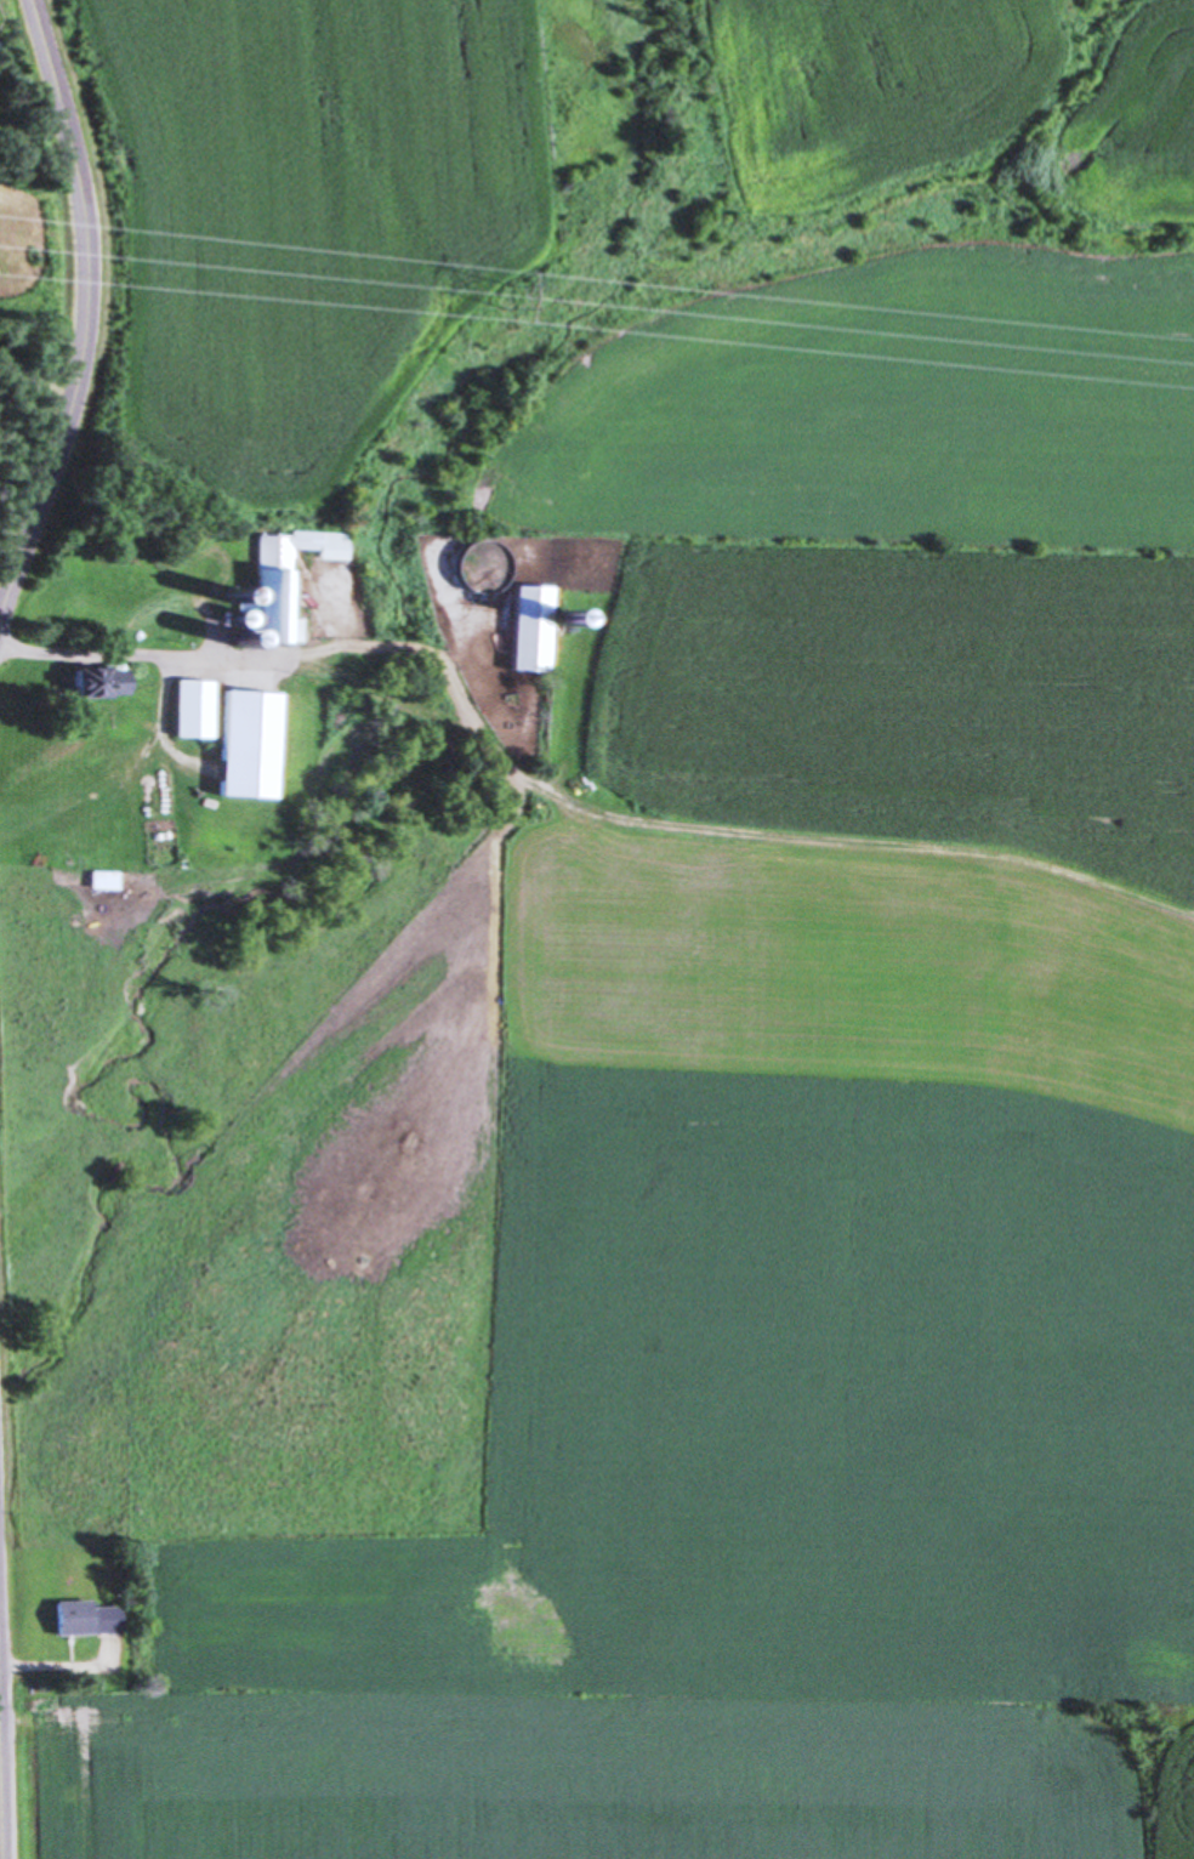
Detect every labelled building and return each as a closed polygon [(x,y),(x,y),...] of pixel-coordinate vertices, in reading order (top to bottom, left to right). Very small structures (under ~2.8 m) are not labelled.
[(288,551),(314,552),(314,561),(345,562),(346,536),(253,533),(250,617),(254,617),(253,644),(297,645),(298,619),(286,618),(288,551)] [(497,595),(497,546),(457,546),(457,595),(497,595)] [(545,588),(508,587),(507,674),(542,674),(543,629),(571,629),(571,618),(545,617),(545,588)] [(79,689),(107,689),(107,684),(121,684),(120,656),(78,658),(79,689)] [(177,671),(175,726),(209,727),(211,673),(177,671)] [(226,680),(220,790),(271,792),(277,682),(226,680)] [(57,1631),(120,1628),(120,1602),(91,1603),(90,1597),(56,1599),(57,1631)]
